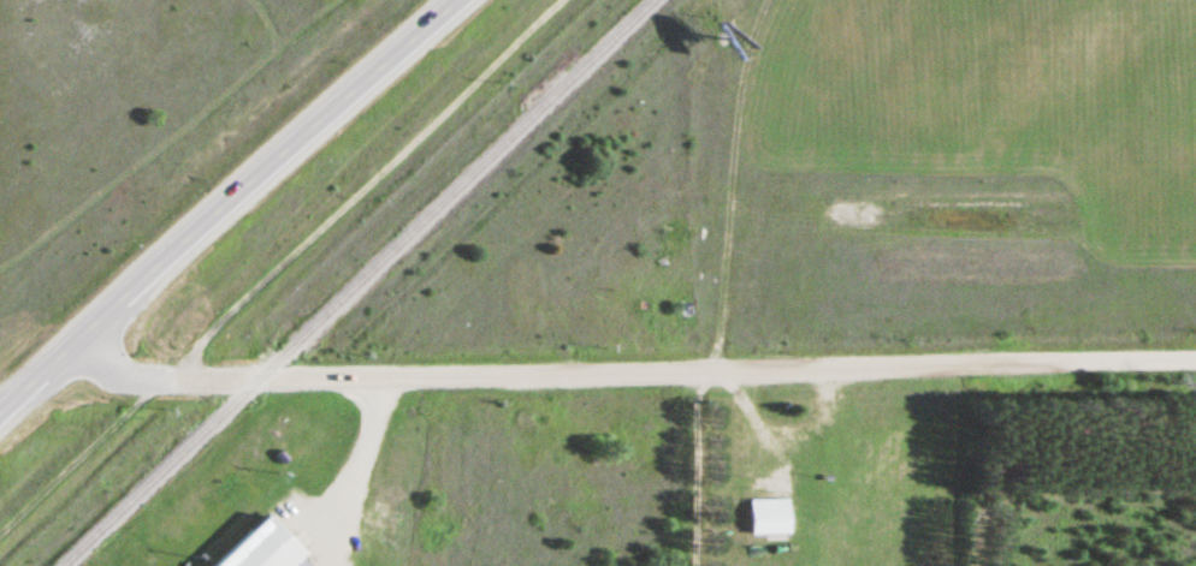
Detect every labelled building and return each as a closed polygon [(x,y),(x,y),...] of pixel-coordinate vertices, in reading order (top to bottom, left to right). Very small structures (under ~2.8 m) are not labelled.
[(749,500),(749,536),(788,536),(788,500),(749,500)] [(303,550),(266,512),(210,565),(287,565),(303,550)]
